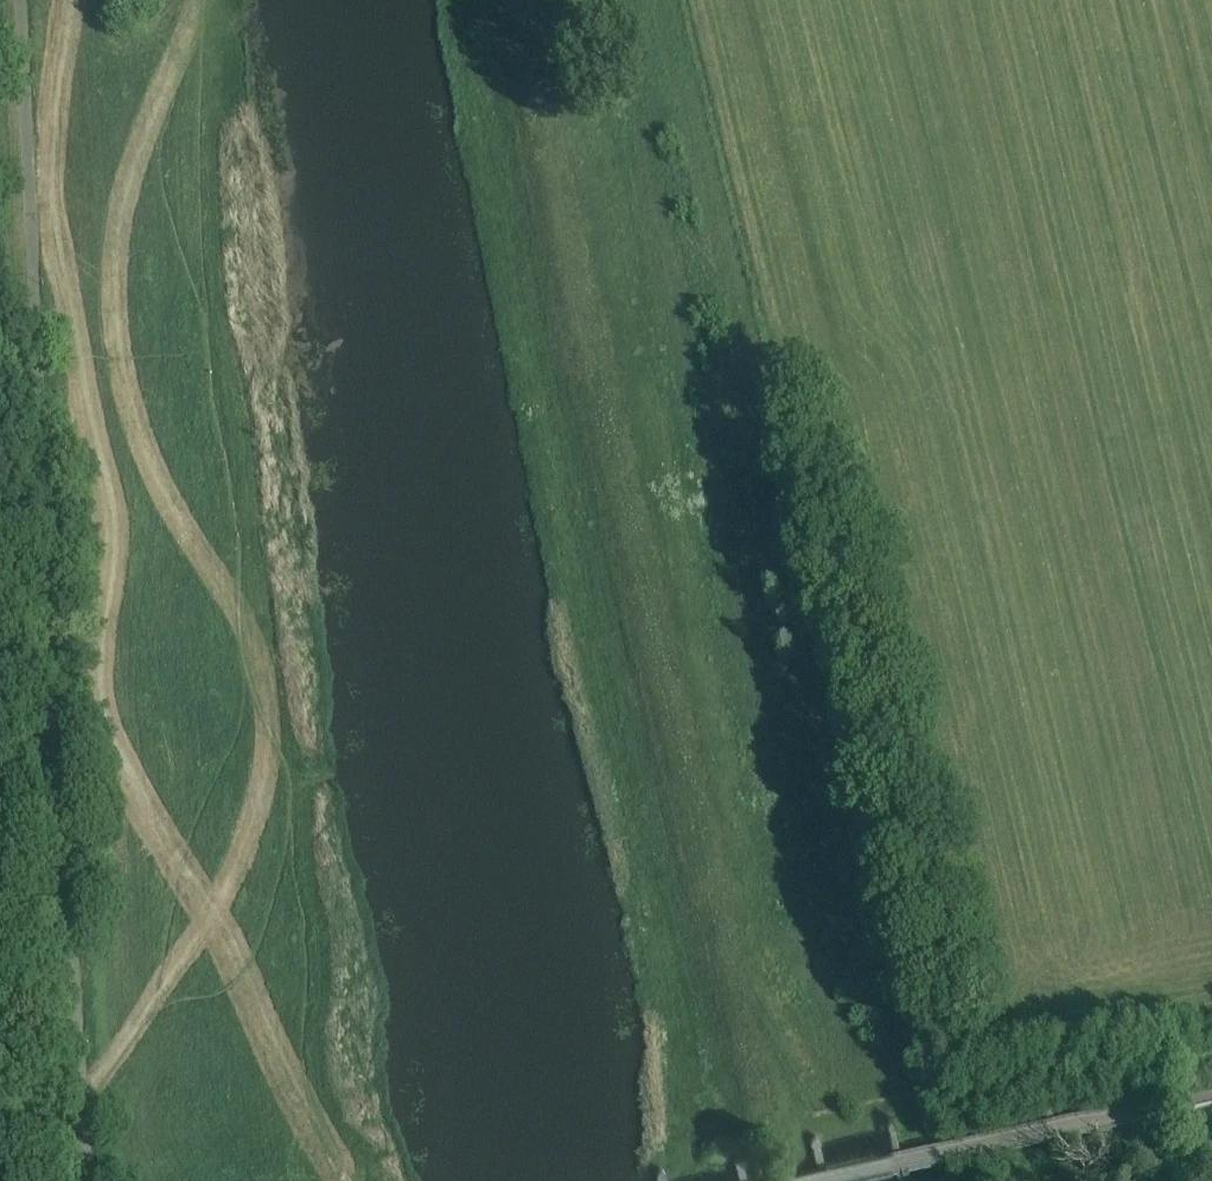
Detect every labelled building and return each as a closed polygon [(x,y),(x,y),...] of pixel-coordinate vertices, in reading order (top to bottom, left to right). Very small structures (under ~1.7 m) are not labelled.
[(906,1179),(897,1137),(899,1137),(898,1135),(897,1134),(896,1132),(895,1131),(893,1130),(891,1130),(890,1131),(889,1133),(888,1134),(888,1136),(887,1138),(887,1140),(889,1139),(898,1180),(899,1180),(907,1180),(906,1179)] [(820,1154),(822,1154),(821,1152),(820,1151),(819,1149),(818,1148),(816,1147),(814,1147),(813,1148),(812,1150),(811,1151),(811,1153),(810,1155),(811,1157),(812,1156),(818,1180),(826,1180),(820,1154)] [(743,1171),(745,1171),(744,1169),(743,1168),(742,1166),(741,1165),(739,1164),(737,1164),(736,1165),(735,1167),(734,1168),(734,1170),(733,1172),(734,1174),(735,1173),(737,1180),(745,1180),(743,1171)]
